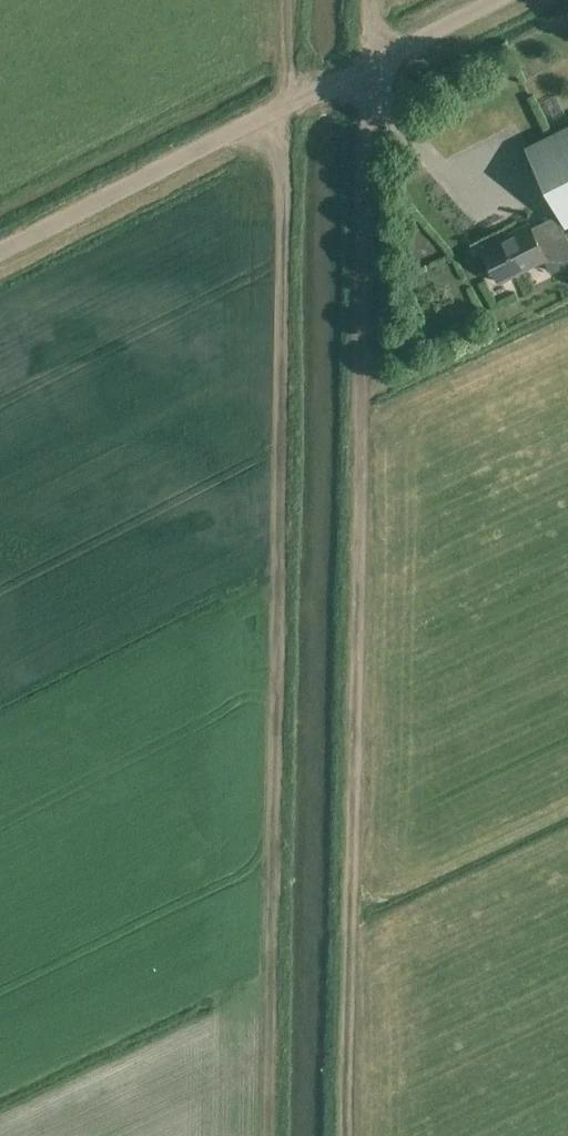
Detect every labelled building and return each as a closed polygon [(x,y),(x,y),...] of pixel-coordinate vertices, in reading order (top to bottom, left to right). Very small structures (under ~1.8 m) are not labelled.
[(491,64),(494,71),(502,67),(499,60),(491,64)] [(526,148),(566,226),(567,225),(567,127),(526,148)] [(567,263),(567,240),(555,215),(528,228),(527,225),(481,248),(498,282),(544,258),(551,272),(567,263)]
